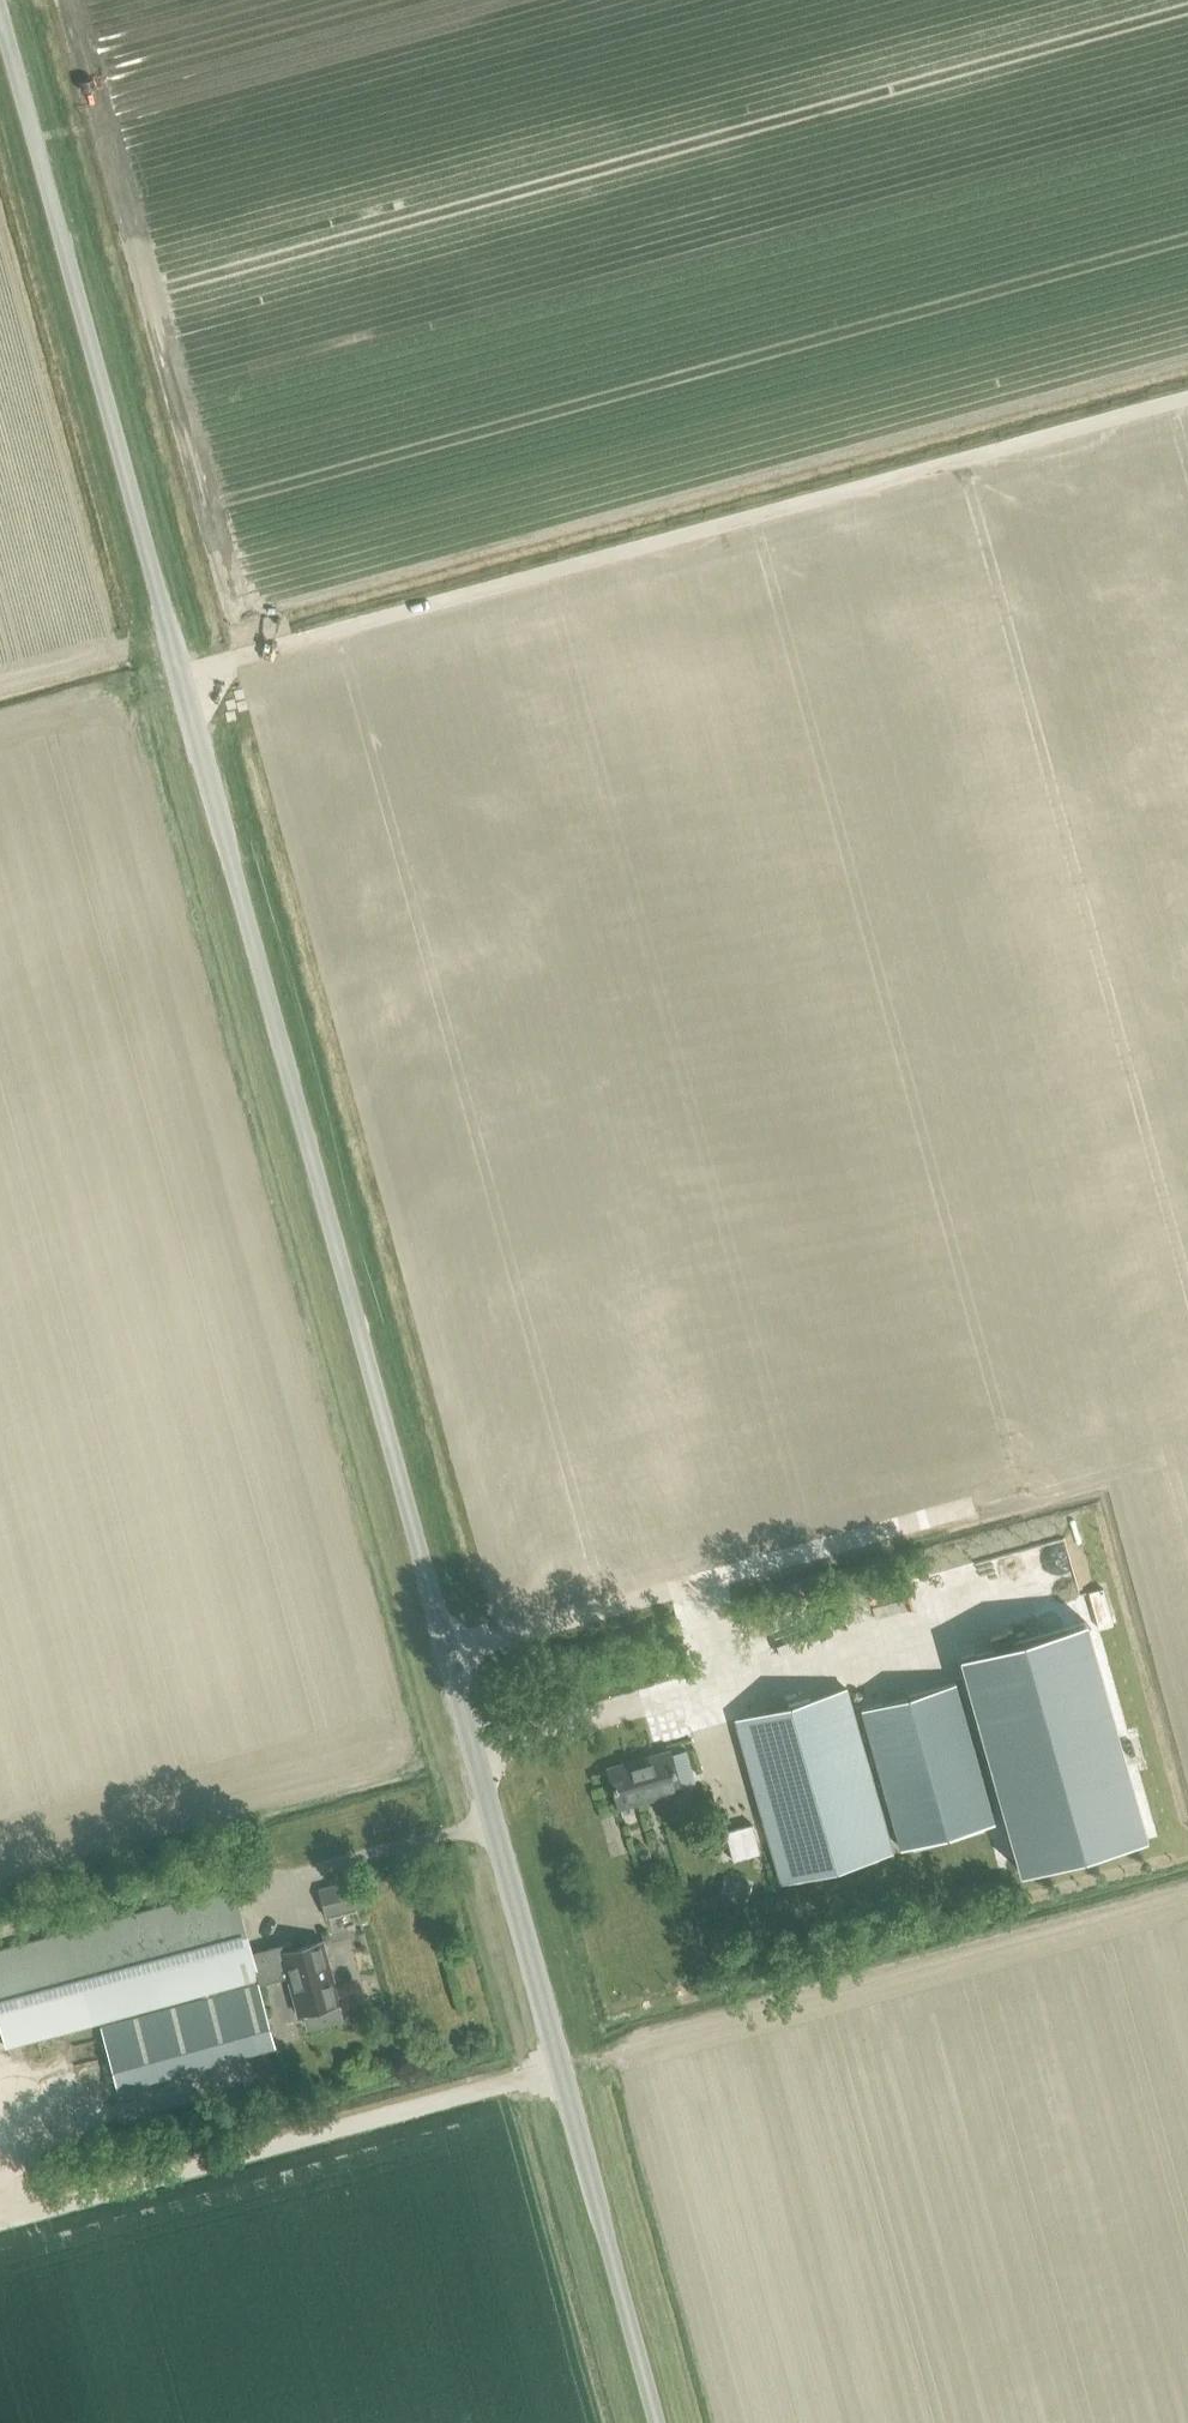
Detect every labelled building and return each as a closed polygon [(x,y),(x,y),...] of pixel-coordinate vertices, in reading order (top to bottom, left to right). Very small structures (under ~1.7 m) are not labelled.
[(989,1762),(1019,1866),(1144,1831),(1114,1726),(1085,1622),(1031,1637),(960,1657),(975,1709),(989,1762)] [(861,1708),(900,1848),(994,1822),(954,1681),(861,1708)] [(780,1882),(892,1850),(846,1688),(735,1720),(780,1882)] [(618,1805),(678,1788),(669,1754),(609,1771),(618,1805)] [(222,1851),(215,1853),(217,1862),(224,1861),(222,1851)] [(326,1918),(358,1908),(349,1881),(317,1891),(326,1918)] [(251,1953),(233,1887),(0,1950),(0,2027),(6,2048),(98,2023),(258,1979),(251,1953)] [(280,1945),(251,1953),(258,1979),(259,1985),(287,1977),(298,2015),(303,2013),(307,2027),(340,2018),(325,1963),(328,1962),(320,1934),(298,1940),(300,1947),(282,1952),(280,1945)] [(267,2005),(279,2000),(273,1982),(260,1987),(267,2005)] [(125,2020),(99,2027),(116,2088),(142,2081),(165,2074),(235,2055),(274,2044),(258,1985),(257,1984),(218,1994),(201,1999),(165,2009),(125,2020)] [(75,2056),(79,2080),(98,2078),(95,2053),(75,2056)]
